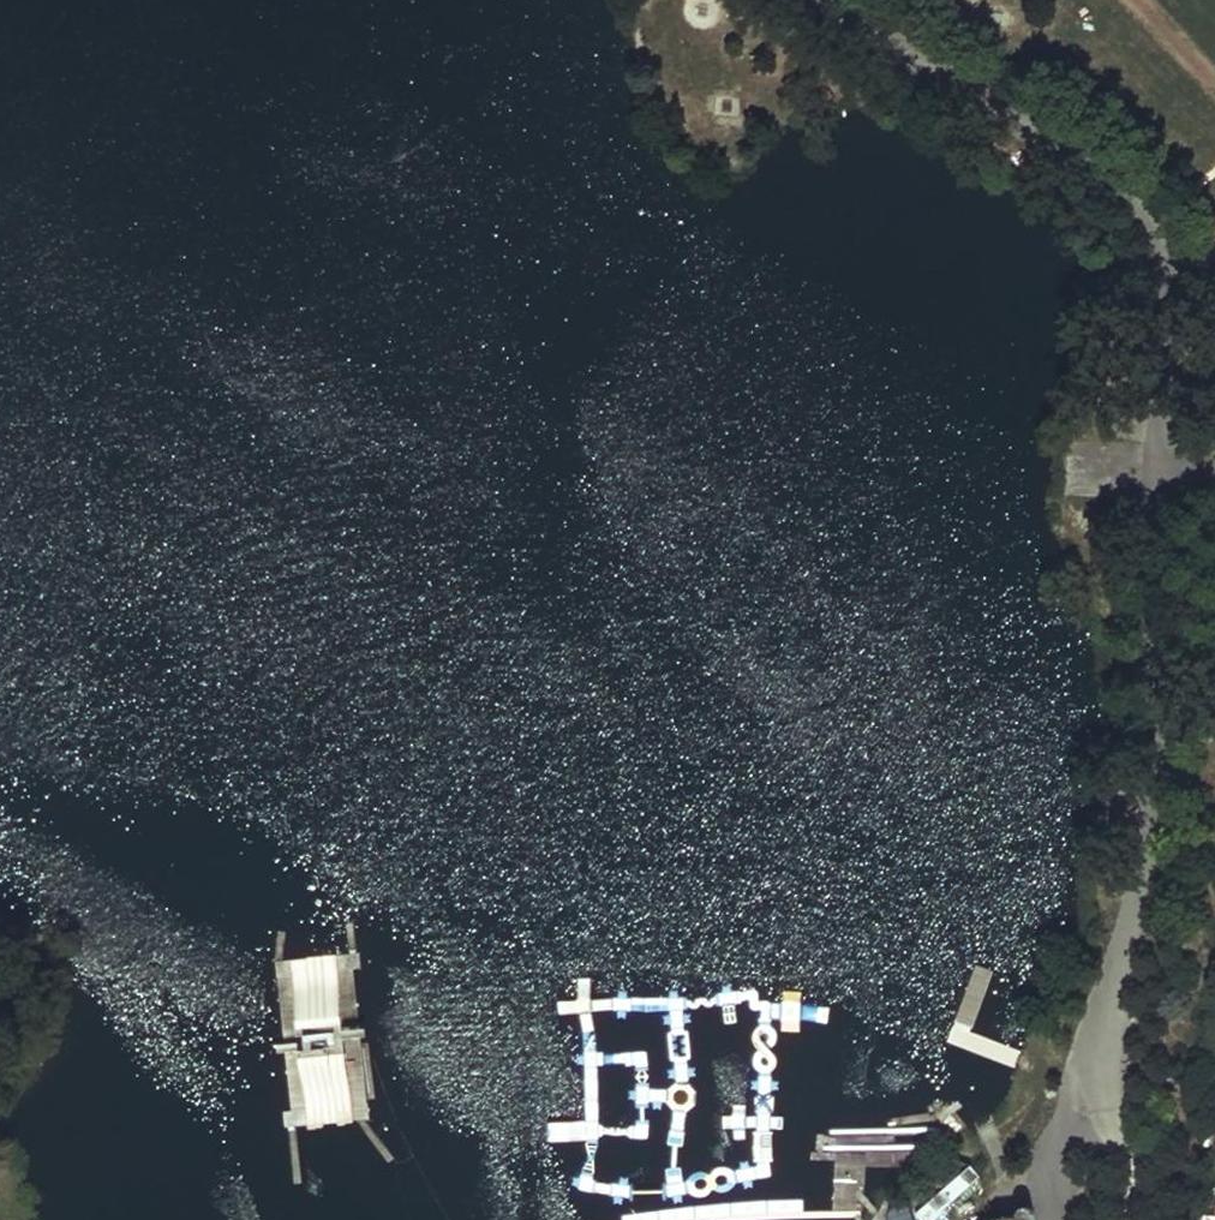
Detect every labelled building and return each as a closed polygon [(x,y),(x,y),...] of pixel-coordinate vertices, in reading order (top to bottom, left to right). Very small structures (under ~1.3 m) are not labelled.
[(978,1175),(968,1163),(914,1210),(923,1219),(927,1219),(978,1175)] [(883,1219),(912,1219),(906,1203),(880,1212),(883,1219)] [(1032,1210),(1026,1208),(1020,1210),(1017,1216),(1018,1219),(1035,1219),(1032,1210)]
